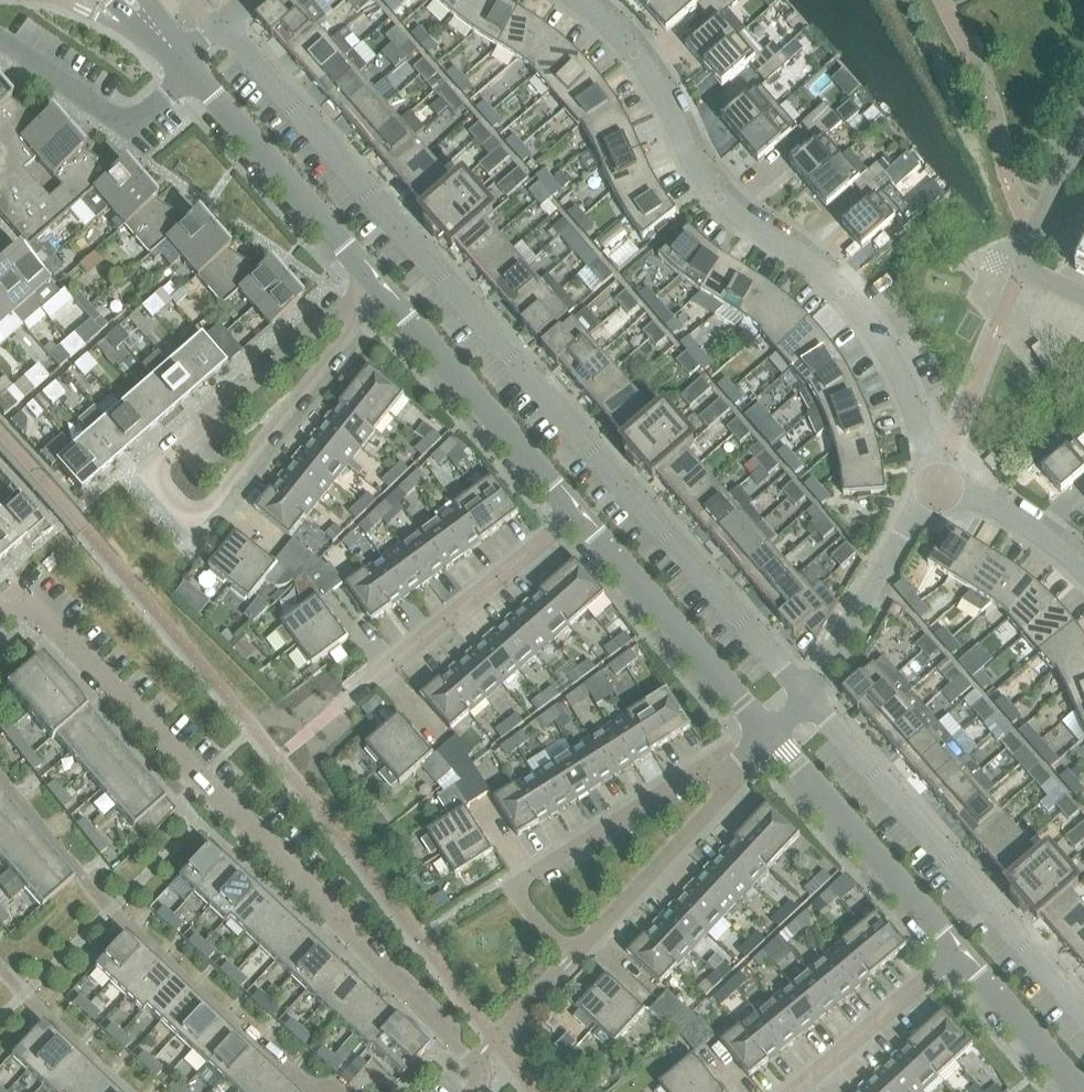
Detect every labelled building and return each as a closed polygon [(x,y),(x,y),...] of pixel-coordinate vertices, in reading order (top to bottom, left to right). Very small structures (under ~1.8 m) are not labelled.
[(276,36),(275,35),(304,10),(295,0),(281,0),(258,20),(274,38),(276,36)] [(365,12),(376,3),(374,0),(364,0),(359,5),(365,12)] [(386,3),(394,13),(403,6),(397,0),(389,0),(386,3)] [(454,16),(467,0),(436,0),(454,16)] [(475,33),(498,0),(467,0),(454,16),(475,33)] [(499,47),(519,10),(503,0),(498,0),(475,33),(499,47)] [(649,10),(661,0),(641,0),(649,10)] [(706,13),(722,0),(702,0),(700,1),(699,0),(661,0),(649,10),(668,31),(698,4),(706,13)] [(687,46),(706,66),(747,31),(729,11),(739,3),(736,0),(722,0),(706,13),(714,22),(687,46)] [(276,36),(288,51),(325,19),(327,18),(313,2),(304,10),(275,35),(276,36)] [(376,3),(365,12),(372,20),(383,10),(376,3)] [(499,47),(519,59),(543,24),(519,10),(499,47)] [(325,19),(288,51),(302,67),(339,35),(325,19)] [(519,59),(536,72),(537,73),(564,41),(543,24),(519,59)] [(387,37),(393,44),(404,35),(398,27),(387,37)] [(413,34),(421,44),(430,37),(421,27),(413,34)] [(747,31),(706,66),(724,87),(751,64),(759,73),(782,53),(774,43),(764,51),(747,31)] [(302,67),(316,83),(353,51),(339,35),(302,67)] [(404,35),(393,44),(400,52),(411,42),(404,35)] [(430,37),(421,44),(430,54),(438,47),(430,37)] [(534,74),(550,92),(584,59),(564,41),(537,73),(536,72),(534,74)] [(792,44),(782,53),(791,62),(791,63),(801,54),(792,44)] [(330,99),(359,74),(367,67),(353,51),(316,83),(330,99)] [(791,62),(782,53),(759,73),(767,83),(791,62)] [(414,68),(421,76),(432,66),(425,59),(414,68)] [(550,92),(565,109),(602,80),(584,59),(550,92)] [(432,66),(421,76),(428,84),(439,74),(432,66)] [(447,74),(456,84),(464,77),(456,67),(447,74)] [(330,99),(344,115),(373,90),(359,74),(330,99)] [(464,77),(456,84),(465,94),(473,87),(464,77)] [(581,128),(583,127),(582,126),(618,102),(602,80),(565,109),(581,128)] [(446,82),(435,92),(442,100),(449,108),(460,98),(453,91),(446,82)] [(41,121),(10,99),(12,98),(0,84),(0,147),(5,153),(41,121)] [(723,120),(741,141),(780,107),(762,86),(723,120)] [(344,115),(358,131),(387,106),(373,90),(344,115)] [(460,98),(449,108),(456,116),(467,106),(460,98)] [(851,100),(836,112),(846,123),(860,111),(851,100)] [(477,108),(486,118),(494,111),(485,101),(477,108)] [(582,126),(583,127),(594,145),(632,126),(618,102),(582,126)] [(802,124),(810,133),(834,112),(826,103),(802,124)] [(358,131),(372,147),(401,122),(387,106),(358,131)] [(780,107),(741,141),(759,162),(799,128),(780,107)] [(36,157),(68,129),(52,111),(41,121),(5,153),(13,162),(20,171),(23,168),(23,169),(37,157),(36,157)] [(494,111),(486,118),(495,128),(503,121),(494,111)] [(791,166),(810,187),(843,158),(826,138),(843,122),(834,112),(810,133),(818,143),(791,166)] [(386,163),(415,138),(424,130),(410,114),(401,122),(372,147),(386,163)] [(470,132),(476,140),(487,130),(481,122),(470,132)] [(594,145),(603,167),(643,151),(632,126),(594,145)] [(78,203),(80,201),(94,190),(93,189),(114,171),(113,171),(82,150),(84,148),(68,129),(36,157),(37,157),(62,186),(78,203)] [(487,130),(476,140),(483,147),(491,156),(502,146),(494,138),(487,130)] [(507,142),(516,152),(524,145),(515,135),(507,142)] [(386,163),(400,180),(429,154),(415,138),(386,163)] [(524,145),(516,152),(524,162),(533,155),(524,145)] [(480,165),(489,176),(511,157),(502,146),(480,165)] [(13,162),(5,153),(0,147),(0,173),(13,162)] [(603,167),(614,192),(652,172),(643,151),(603,167)] [(854,184),(862,193),(887,172),(881,166),(878,162),(868,171),(851,151),(843,158),(810,187),(828,207),(854,184)] [(400,180),(414,195),(443,170),(429,154),(400,180)] [(887,172),(895,165),(888,157),(879,164),(881,166),(887,172)] [(887,172),(895,182),(897,184),(913,169),(903,157),(887,172)] [(95,218),(109,207),(140,179),(125,161),(113,171),(114,171),(93,189),(94,190),(80,201),(95,218)] [(78,203),(62,186),(49,198),(23,169),(23,168),(20,171),(13,162),(0,173),(0,215),(28,247),(47,231),(78,203)] [(414,195),(427,211),(428,212),(458,187),(457,186),(465,178),(452,163),(443,170),(414,195)] [(498,186),(508,197),(530,178),(520,167),(498,186)] [(537,177),(541,182),(546,187),(554,180),(545,170),(537,177)] [(614,192),(628,215),(664,193),(652,172),(614,192)] [(887,172),(862,193),(870,203),(844,226),(863,248),(894,220),(903,230),(920,215),(893,184),(895,182),(887,172)] [(453,248),(457,244),(456,243),(485,218),(486,219),(495,212),(465,178),(457,186),(458,187),(428,212),(427,211),(424,214),(453,248)] [(140,179),(109,207),(118,217),(111,223),(114,227),(118,231),(124,225),(156,197),(140,179)] [(546,187),(548,189),(554,197),(563,190),(554,180),(546,187)] [(929,190),(937,200),(948,190),(940,181),(929,190)] [(530,191),(536,199),(548,189),(546,187),(541,182),(530,191)] [(548,189),(536,199),(543,207),(554,197),(548,189)] [(664,193),(628,215),(644,239),(655,230),(659,234),(670,226),(666,221),(677,212),(664,193)] [(150,254),(166,240),(166,239),(186,221),(155,200),(157,198),(156,197),(124,225),(150,254)] [(569,214),(578,224),(586,216),(577,206),(569,214)] [(166,239),(166,240),(181,257),(213,229),(197,211),(186,221),(166,239)] [(586,216),(578,224),(586,233),(595,226),(586,216)] [(456,243),(457,244),(470,260),(499,234),(486,219),(485,218),(456,243)] [(554,229),(561,237),(572,227),(565,219),(554,229)] [(572,227),(561,237),(568,244),(579,234),(572,227)] [(603,236),(595,243),(604,253),(612,246),(626,234),(619,227),(606,239),(603,236)] [(670,247),(660,257),(663,260),(679,275),(680,276),(708,244),(690,227),(680,237),(676,233),(666,243),(670,247)] [(181,257),(197,275),(229,247),(213,229),(181,257)] [(47,231),(28,247),(33,252),(43,264),(53,256),(55,254),(56,253),(52,248),(48,243),(51,241),(53,239),(47,231)] [(470,260),(484,276),(513,250),(499,234),(470,260)] [(619,269),(639,252),(629,240),(609,257),(619,269)] [(680,276),(702,293),(726,258),(708,244),(680,276)] [(223,304),(239,290),(238,289),(259,272),(258,271),(228,250),(230,248),(229,247),(197,275),(223,304)] [(22,249),(3,266),(41,309),(60,293),(22,249)] [(484,276),(498,291),(527,266),(513,250),(484,276)] [(581,260),(588,268),(599,258),(592,250),(581,260)] [(92,253),(77,266),(84,274),(99,261),(92,253)] [(53,256),(43,264),(53,276),(54,276),(60,270),(63,268),(58,262),(53,256)] [(599,258),(588,268),(595,275),(604,285),(615,276),(606,266),(599,258)] [(726,258),(702,293),(704,294),(723,306),(725,307),(746,270),(726,258)] [(238,289),(239,290),(254,308),(286,280),(270,261),(258,271),(259,272),(238,289)] [(13,313),(23,325),(41,309),(3,266),(0,268),(0,298),(13,313)] [(498,291),(512,307),(541,282),(527,266),(498,291)] [(725,307),(716,316),(735,328),(745,319),(769,284),(746,270),(725,307)] [(512,307),(525,322),(526,323),(563,291),(549,275),(541,282),(512,307)] [(286,280),(254,308),(270,327),(302,299),(286,280)] [(623,289),(617,283),(611,288),(616,294),(623,289)] [(745,319),(762,332),(763,333),(790,301),(769,284),(745,319)] [(172,300),(170,298),(161,288),(155,294),(165,306),(172,300)] [(182,288),(170,298),(172,300),(176,305),(188,294),(182,288)] [(648,288),(640,295),(648,305),(656,298),(648,288)] [(616,299),(622,307),(633,297),(627,290),(616,299)] [(526,323),(525,322),(523,324),(538,342),(578,308),(563,291),(526,323)] [(81,295),(75,300),(85,312),(91,306),(81,295)] [(155,296),(149,301),(159,313),(165,307),(155,296)] [(633,297),(622,307),(629,315),(640,305),(633,297)] [(13,313),(0,298),(0,325),(13,313)] [(159,313),(149,301),(142,307),(152,319),(159,313)] [(760,334),(777,352),(811,319),(790,301),(763,333),(762,332),(760,334)] [(91,306),(85,312),(92,320),(95,324),(102,331),(108,326),(101,318),(91,306)] [(657,315),(666,325),(674,318),(665,308),(657,315)] [(559,365),(561,363),(560,362),(589,337),(601,326),(587,309),(543,347),(559,365)] [(674,318),(666,325),(674,335),(683,328),(674,318)] [(777,352),(792,370),(829,340),(811,319),(777,352)] [(75,334),(68,340),(78,352),(85,346),(102,331),(95,324),(92,320),(75,334)] [(643,331),(650,339),(661,329),(654,321),(643,331)] [(208,334),(213,340),(225,330),(219,323),(208,334)] [(120,327),(113,332),(123,344),(130,338),(120,327)] [(661,329),(650,339),(657,346),(668,337),(661,329)] [(225,330),(213,340),(219,347),(231,361),(232,361),(243,351),(243,350),(242,350),(231,336),(225,330)] [(123,344),(113,332),(107,338),(117,350),(123,344)] [(201,335),(184,349),(210,379),(227,364),(201,335)] [(560,362),(561,363),(574,378),(603,353),(589,337),(560,362)] [(61,347),(50,356),(60,368),(71,358),(78,352),(68,340),(61,347)] [(792,370),(808,388),(809,387),(809,386),(844,362),(829,340),(792,370)] [(697,344),(689,351),(694,357),(697,361),(705,354),(697,344)] [(184,349),(168,363),(194,393),(210,379),(184,349)] [(677,360),(683,367),(694,357),(689,351),(688,350),(677,360)] [(574,378),(587,394),(617,369),(603,353),(574,378)] [(88,354),(81,360),(91,372),(98,366),(88,354)] [(714,364),(705,354),(697,361),(701,366),(706,371),(714,364)] [(694,357),(683,367),(690,376),(701,366),(697,361),(694,357)] [(91,372),(81,360),(75,366),(85,377),(91,372)] [(801,394),(811,413),(820,405),(858,386),(844,362),(809,386),(809,387),(808,388),(801,394)] [(168,363),(152,377),(178,407),(194,393),(168,363)] [(39,365),(32,372),(42,383),(49,377),(39,365)] [(353,384),(355,386),(390,414),(405,395),(371,367),(361,380),(358,378),(353,384)] [(587,394),(601,410),(630,384),(617,369),(587,394)] [(42,383),(32,372),(25,378),(35,389),(42,383)] [(152,377),(136,391),(162,421),(178,407),(152,377)] [(681,396),(691,407),(712,388),(703,377),(681,396)] [(719,386),(727,396),(736,388),(727,378),(719,386)] [(55,382),(49,388),(59,399),(66,394),(55,382)] [(601,410),(615,426),(644,400),(630,384),(601,410)] [(6,393),(17,405),(24,399),(14,386),(6,393)] [(339,402),(341,404),(376,431),(390,414),(355,386),(346,398),(344,396),(339,402)] [(818,436),(829,426),(869,411),(858,386),(820,405),(811,413),(809,415),(818,436)] [(59,399),(49,388),(42,393),(53,405),(59,399)] [(736,388),(727,396),(736,406),(744,398),(736,388)] [(136,391),(120,405),(146,435),(162,421),(136,391)] [(6,393),(0,398),(0,410),(5,415),(17,405),(6,393)] [(721,398),(700,417),(709,428),(731,409),(721,398)] [(615,426),(628,441),(629,442),(658,416),(657,415),(644,400),(615,426)] [(26,407),(36,419),(43,413),(33,401),(26,407)] [(325,420),(327,421),(362,449),(376,431),(341,404),(332,415),(330,413),(325,420)] [(120,405),(104,419),(130,448),(146,435),(120,405)] [(654,478),(658,475),(657,474),(686,448),(687,449),(695,442),(665,408),(657,415),(658,416),(629,442),(628,441),(625,444),(654,478)] [(829,426),(836,448),(877,437),(869,411),(829,426)] [(749,420),(757,430),(766,423),(757,413),(749,420)] [(727,427),(734,435),(745,425),(738,418),(727,427)] [(104,419),(88,433),(114,462),(130,448),(104,419)] [(316,431),(311,437),(313,439),(348,466),(359,475),(363,469),(353,460),(362,449),(327,421),(318,433),(316,431)] [(425,423),(417,434),(425,440),(433,448),(443,439),(435,431),(425,423)] [(766,423),(757,430),(766,440),(774,433),(766,423)] [(745,425),(734,435),(741,443),(752,433),(745,425)] [(88,433),(72,447),(98,476),(114,462),(88,433)] [(98,476),(72,447),(62,435),(41,454),(52,467),(57,463),(81,491),(98,476)] [(1043,471),(1062,493),(1083,474),(1083,435),(1082,437),(1046,469),(1043,471)] [(836,448),(841,471),(883,464),(877,437),(836,448)] [(302,449),(297,454),(334,484),(348,466),(313,439),(304,450),(302,449)] [(452,439),(442,448),(450,456),(459,447),(452,439)] [(433,448),(425,440),(416,449),(423,457),(433,448)] [(761,443),(750,453),(755,460),(762,467),(773,458),(766,450),(761,443)] [(778,454),(787,464),(795,457),(786,447),(778,454)] [(450,456),(442,448),(433,457),(440,465),(450,456)] [(657,474),(658,475),(671,490),(700,465),(687,449),(686,448),(657,474)] [(295,462),(285,474),(320,501),(334,484),(297,454),(293,460),(295,462)] [(993,454),(985,462),(993,469),(1001,462),(993,454)] [(795,457),(787,464),(796,474),(804,467),(795,457)] [(773,458),(762,467),(769,475),(780,465),(773,458)] [(402,462),(393,471),(400,479),(410,470),(402,462)] [(883,464),(841,471),(844,495),(858,494),(859,500),(872,498),(872,493),(887,492),(883,464)] [(671,490),(685,506),(714,481),(700,465),(671,490)] [(419,470),(409,479),(417,487),(427,478),(419,470)] [(400,479),(393,471),(383,480),(391,488),(400,479)] [(281,480),(271,491),(306,519),(320,501),(285,474),(283,472),(278,478),(281,480)] [(474,492),(501,528),(502,530),(509,525),(507,523),(520,513),(494,478),(474,492)] [(805,485),(814,495),(822,488),(814,478),(805,485)] [(417,487),(409,479),(400,488),(408,496),(417,487)] [(685,506),(699,522),(728,497),(714,481),(685,506)] [(782,491),(789,498),(800,489),(794,481),(782,491)] [(728,497),(699,522),(713,538),(742,513),(750,506),(754,503),(740,487),(728,497)] [(822,488),(814,495),(823,505),(831,498),(822,488)] [(306,519),(271,491),(269,489),(264,496),(267,497),(257,510),(291,537),(306,519)] [(800,489),(789,498),(796,506),(807,496),(800,489)] [(474,492),(456,505),(482,541),(484,543),(490,538),(489,536),(501,528),(474,492)] [(369,493),(359,502),(367,510),(377,501),(369,493)] [(17,494),(0,509),(26,539),(43,524),(17,494)] [(386,501),(376,510),(384,518),(394,509),(386,501)] [(367,510),(359,502),(350,511),(358,519),(367,510)] [(456,505),(438,518),(464,554),(466,556),(472,552),(471,550),(482,541),(456,505)] [(727,554),(756,529),(764,522),(750,506),(742,513),(713,538),(727,554)] [(0,509),(0,541),(10,553),(26,539),(0,509)] [(384,518),(376,510),(367,519),(375,527),(384,518)] [(811,523),(817,531),(829,521),(822,514),(811,523)] [(420,532),(446,568),(448,570),(454,565),(452,563),(464,554),(438,518),(420,532)] [(829,521),(817,531),(824,539),(835,529),(829,521)] [(326,534),(334,542),(344,532),(336,524),(326,534)] [(929,564),(950,577),(974,542),(950,527),(942,540),(938,537),(931,549),(936,552),(929,564)] [(727,554),(741,570),(770,545),(756,529),(727,554)] [(343,542),(351,550),(361,540),(353,532),(343,542)] [(420,532),(402,545),(430,583),(436,578),(434,576),(446,568),(420,532)] [(227,581),(230,584),(260,547),(254,542),(252,544),(238,533),(210,568),(213,570),(210,572),(224,583),(227,581)] [(294,539),(286,550),(304,564),(312,554),(294,539)] [(10,553),(0,541),(0,561),(10,553)] [(950,577),(973,591),(993,554),(974,542),(950,577)] [(847,543),(840,549),(849,560),(857,554),(847,543)] [(402,545),(384,558),(410,594),(422,585),(424,587),(430,583),(402,545)] [(741,570),(755,586),(784,560),(770,545),(741,570)] [(260,547),(230,584),(234,587),(232,589),(246,600),(248,598),(250,600),(264,582),(265,582),(270,587),(276,589),(284,589),(287,588),(290,586),(293,582),(296,584),(306,574),(301,568),(296,575),(278,560),(275,563),(264,554),(266,552),(260,547)] [(849,560),(840,549),(831,557),(841,568),(849,560)] [(296,575),(301,568),(304,564),(286,550),(278,560),(296,575)] [(304,564),(301,568),(306,574),(320,560),(312,554),(304,564)] [(973,591),(962,601),(982,613),(992,603),(1016,568),(993,554),(973,591)] [(384,558),(366,571),(392,607),(404,599),(406,601),(412,596),(410,594),(384,558)] [(320,560),(306,574),(310,580),(320,572),(328,566),(320,560)] [(755,586),(769,602),(798,577),(784,560),(755,586)] [(557,575),(559,577),(588,610),(606,595),(576,561),(564,572),(563,570),(557,575)] [(328,566),(320,572),(334,590),(345,583),(331,563),(328,566)] [(992,603),(1009,616),(1010,617),(1038,585),(1016,568),(992,603)] [(769,602),(781,617),(782,618),(819,586),(805,570),(798,577),(769,602)] [(392,607),(366,571),(347,585),(373,621),(386,612),(387,614),(394,609),(392,607)] [(320,572),(310,580),(324,598),(334,590),(320,572)] [(285,626),(277,631),(288,646),(295,641),(298,644),(336,616),(332,610),(329,612),(321,600),(324,598),(310,580),(306,574),(296,584),(303,609),(283,624),(285,626)] [(540,590),(542,592),(571,625),(588,610),(559,577),(547,587),(546,584),(540,590)] [(894,587),(913,608),(921,601),(903,580),(894,587)] [(177,594),(199,616),(210,602),(185,582),(177,594)] [(1008,618),(1024,636),(1058,603),(1038,585),(1010,617),(1009,616),(1008,618)] [(781,617),(779,618),(795,636),(807,626),(819,639),(837,607),(834,603),(819,586),(782,618),(781,617)] [(523,604),(525,607),(554,640),(571,625),(542,592),(531,601),(529,599),(523,604)] [(921,601),(913,608),(922,618),(930,611),(921,601)] [(893,603),(887,615),(898,621),(905,610),(895,604),(893,603)] [(1024,636),(1039,654),(1076,624),(1058,603),(1024,636)] [(506,619),(508,621),(537,655),(554,640),(525,607),(514,616),(512,614),(506,619)] [(336,616),(298,644),(301,648),(298,650),(308,665),(311,663),(313,665),(349,639),(338,624),(340,623),(336,616)] [(495,629),(489,634),(520,670),(537,655),(508,621),(497,631),(495,629)] [(1056,672),(1055,671),(1083,652),(1083,635),(1076,624),(1039,654),(1055,672),(1056,672)] [(936,635),(944,645),(953,638),(944,628),(936,635)] [(227,631),(221,637),(230,646),(236,640),(227,631)] [(626,632),(615,640),(622,649),(633,641),(626,632)] [(485,641),(474,651),(503,684),(520,670),(489,634),(484,639),(485,641)] [(244,635),(232,647),(248,663),(257,654),(247,644),(250,640),(244,635)] [(916,644),(923,652),(934,642),(927,635),(916,644)] [(953,638),(944,645),(953,655),(961,647),(953,638)] [(622,649),(615,640),(605,648),(611,657),(622,649)] [(934,642),(923,652),(930,660),(941,650),(934,642)] [(468,656),(457,665),(486,699),(503,684),(474,651),(472,649),(467,654),(468,656)] [(631,650),(621,658),(627,667),(638,659),(631,650)] [(1056,672),(1067,690),(1083,681),(1083,652),(1055,671),(1056,672)] [(51,739),(55,736),(86,708),(41,657),(6,687),(51,739)] [(627,667),(621,658),(610,666),(617,675),(627,667)] [(859,710),(861,709),(860,708),(889,682),(898,674),(883,658),(843,692),(859,710)] [(590,660),(579,668),(586,676),(596,668),(590,660)] [(966,669),(974,679),(983,672),(974,662),(966,669)] [(451,671),(440,680),(469,714),(486,699),(457,665),(456,664),(450,669),(451,671)] [(944,676),(951,684),(962,674),(955,667),(944,676)] [(586,676),(579,668),(569,676),(575,685),(586,676)] [(983,672),(974,679),(983,689),(991,682),(983,672)] [(889,682),(860,708),(861,709),(874,724),(903,698),(911,691),(912,690),(898,674),(889,682)] [(951,684),(942,692),(952,704),(973,687),(962,674),(951,684)] [(469,714),(440,680),(439,678),(433,683),(435,685),(422,696),(452,730),(469,714)] [(595,678),(585,686),(591,694),(602,686),(595,678)] [(1077,711),(1083,708),(1083,681),(1067,690),(1077,711)] [(585,686),(574,694),(581,702),(587,710),(596,703),(590,696),(591,694),(585,686)] [(554,687),(544,695),(550,704),(561,696),(554,687)] [(648,702),(672,740),(673,742),(680,738),(678,735),(692,727),(668,689),(648,702)] [(874,724),(888,740),(925,707),(911,691),(903,698),(874,724)] [(550,704),(544,695),(533,703),(539,712),(550,704)] [(996,704),(1004,714),(1013,707),(1004,697),(996,704)] [(972,708),(979,716),(990,706),(983,699),(972,708)] [(364,710),(371,718),(378,713),(378,707),(374,702),(364,710)] [(629,714),(653,752),(654,754),(661,750),(659,747),(672,740),(648,702),(629,714)] [(559,705),(549,713),(555,722),(566,714),(559,705)] [(990,706),(979,716),(985,724),(997,714),(990,706)] [(888,740),(902,756),(939,723),(925,707),(888,740)] [(1013,707),(1004,714),(1013,724),(1021,717),(1013,707)] [(55,736),(72,756),(103,728),(86,708),(55,736)] [(1,729),(9,723),(1,712),(0,713),(0,728),(1,729)] [(555,722),(549,713),(538,721),(545,730),(555,722)] [(518,714),(508,722),(514,731),(525,723),(518,714)] [(629,714),(610,726),(634,764),(635,766),(642,762),(640,759),(653,752),(629,714)] [(381,761),(384,764),(419,733),(414,728),(412,729),(400,716),(367,745),(369,747),(366,750),(378,763),(381,761)] [(514,731),(508,722),(497,730),(504,739),(514,731)] [(1,729),(9,739),(17,733),(9,723),(1,729)] [(902,756),(916,772),(953,739),(939,723),(902,756)] [(591,738),(615,776),(616,778),(623,774),(621,771),(634,764),(610,726),(591,738)] [(72,756),(89,776),(121,748),(103,728),(72,756)] [(1001,741),(1007,749),(1018,739),(1012,731),(1001,741)] [(1025,738),(1034,748),(1042,741),(1034,731),(1025,738)] [(523,732),(513,740),(520,749),(530,741),(523,732)] [(17,750),(25,743),(17,733),(9,739),(17,750)] [(387,768),(380,774),(392,787),(399,781),(401,784),(422,765),(438,784),(454,771),(453,770),(438,753),(435,755),(434,755),(422,741),(424,739),(419,733),(384,764),(387,768)] [(458,735),(448,744),(463,762),(469,756),(469,757),(474,753),(458,735)] [(591,738),(572,750),(598,790),(604,786),(602,783),(615,776),(591,738)] [(916,772),(930,788),(966,755),(953,739),(916,772)] [(1018,739),(1007,749),(1014,756),(1025,746),(1018,739)] [(520,749),(513,740),(502,748),(509,757),(520,749)] [(1042,741),(1034,748),(1043,758),(1051,751),(1042,741)] [(17,750),(25,760),(34,754),(25,743),(17,750)] [(438,753),(453,770),(463,762),(448,744),(438,753)] [(89,776),(107,796),(138,768),(121,748),(89,776)] [(572,750),(553,762),(577,799),(590,792),(591,794),(598,790),(572,750)] [(42,764),(34,754),(26,760),(34,770),(42,764)] [(930,788),(944,804),(980,771),(966,755),(930,788)] [(463,762),(453,770),(454,771),(458,776),(474,764),(469,757),(469,756),(463,762)] [(553,762),(534,774),(558,811),(570,804),(572,806),(579,802),(577,799),(553,762)] [(1028,773),(1035,781),(1046,771),(1039,763),(1028,773)] [(474,764),(458,776),(463,781),(468,779),(479,771),(474,764)] [(107,796),(124,816),(156,788),(138,768),(107,796)] [(1060,778),(1069,788),(1077,780),(1068,770),(1060,778)] [(454,771),(438,784),(441,788),(458,776),(454,771)] [(479,771),(468,779),(480,798),(491,791),(479,771)] [(958,819),(987,794),(994,787),(980,771),(944,804),(958,819)] [(1046,771),(1035,781),(1042,788),(1053,779),(1046,771)] [(534,774),(515,786),(539,823),(552,816),(553,818),(560,814),(558,811),(534,774)] [(458,776),(441,788),(444,793),(456,785),(463,781),(458,776)] [(463,781),(456,785),(469,806),(480,798),(468,779),(463,781)] [(1069,788),(1077,798),(1083,792),(1083,789),(1077,780),(1069,788)] [(47,787),(55,798),(63,791),(55,781),(47,787)] [(440,850),(442,854),(482,829),(478,822),(476,824),(466,809),(469,806),(456,785),(444,793),(439,796),(452,818),(429,832),(430,835),(423,840),(432,855),(440,850)] [(539,823),(515,786),(495,799),(519,836),(532,828),(534,830),(541,826),(539,823)] [(156,788),(124,816),(133,826),(135,824),(148,839),(175,810),(156,788)] [(63,791),(55,798),(64,808),(72,802),(63,791)] [(42,906),(73,878),(0,794),(0,857),(42,906)] [(958,819),(972,835),(1000,810),(987,794),(958,819)] [(1056,805),(1063,812),(1074,803),(1067,795),(1056,805)] [(1074,803),(1063,812),(1069,820),(1080,811),(1074,803)] [(750,820),(752,822),(785,852),(801,835),(769,804),(758,816),(756,814),(750,820)] [(1000,810),(972,835),(986,852),(1015,826),(1000,810)] [(381,814),(370,823),(374,828),(378,833),(389,824),(381,814)] [(77,824),(84,833),(92,827),(85,818),(77,824)] [(735,836),(737,838),(769,869),(785,852),(752,822),(742,833),(740,831),(735,836)] [(1066,838),(1075,849),(1083,841),(1083,822),(1066,838)] [(986,852),(999,867),(1029,842),(1015,826),(986,852)] [(84,833),(92,843),(100,837),(92,827),(84,833)] [(482,829),(442,854),(445,858),(442,860),(451,875),(454,873),(456,876),(494,852),(484,837),(486,835),(482,829)] [(100,837),(92,843),(100,854),(108,848),(100,837)] [(719,853),(722,855),(754,885),(769,869),(737,838),(727,849),(725,847),(719,853)] [(999,867),(1012,882),(1013,883),(1042,858),(1041,857),(1029,842),(999,867)] [(178,877),(194,893),(226,859),(208,843),(207,844),(208,845),(178,877)] [(1038,920),(1042,916),(1041,915),(1070,890),(1071,891),(1079,884),(1050,850),(1041,857),(1042,858),(1013,883),(1012,882),(1009,886),(1038,920)] [(704,869),(706,871),(739,901),(754,885),(722,855),(712,865),(709,864),(704,869)] [(194,893),(209,907),(241,873),(226,859),(194,893)] [(825,870),(815,879),(822,887),(832,878),(825,870)] [(694,880),(689,886),(723,918),(739,901),(706,871),(696,882),(694,880)] [(209,907),(225,922),(256,888),(241,873),(209,907)] [(846,874),(830,889),(838,897),(842,902),(852,893),(859,887),(846,874)] [(822,887),(815,879),(805,888),(813,896),(822,887)] [(686,893),(676,904),(708,934),(723,918),(689,886),(684,891),(686,893)] [(230,919),(244,932),(272,902),(256,888),(225,922),(226,923),(230,919)] [(838,897),(830,889),(820,898),(828,906),(838,897)] [(1042,916),(1056,932),(1083,907),(1083,906),(1071,891),(1070,890),(1041,915),(1042,916)] [(434,899),(423,906),(431,919),(442,913),(434,899)] [(792,901),(782,910),(789,918),(799,909),(792,901)] [(244,932),(259,947),(287,917),(272,902),(244,932)] [(670,909),(660,920),(693,951),(708,934),(676,904),(674,902),(668,908),(670,909)] [(155,914),(166,923),(173,914),(163,906),(155,914)] [(1070,948),(1083,935),(1083,907),(1056,932),(1070,948)] [(0,910),(0,922),(2,925),(10,918),(2,908),(0,910)] [(789,918),(782,910),(772,919),(780,927),(789,918)] [(807,911),(797,920),(804,928),(814,919),(807,911)] [(861,927),(889,961),(891,963),(897,958),(896,956),(908,946),(880,912),(861,927)] [(173,914),(166,923),(175,931),(183,923),(173,914)] [(259,947),(275,961),(303,931),(287,917),(259,947)] [(655,926),(645,937),(677,967),(693,951),(660,920),(658,918),(653,924),(655,926)] [(804,928),(797,920),(787,929),(795,937),(804,928)] [(844,941),(872,976),(874,978),(880,973),(878,971),(889,961),(861,927),(844,941)] [(275,961),(290,976),(318,946),(303,931),(275,961)] [(94,967),(111,982),(142,948),(125,932),(124,933),(125,934),(94,967)] [(759,932),(749,941),(756,949),(766,940),(759,932)] [(187,942),(197,951),(204,942),(194,933),(187,942)] [(677,967),(645,937),(643,935),(638,940),(640,942),(629,954),(661,984),(677,967)] [(1083,964),(1083,963),(1083,935),(1070,948),(1083,964)] [(756,949),(749,941),(739,950),(747,958),(756,949)] [(774,941),(764,950),(771,959),(781,950),(774,941)] [(844,941),(827,956),(855,990),(857,992),(863,987),(861,985),(872,976),(844,941)] [(204,942),(197,951),(207,959),(214,951),(204,942)] [(290,976),(306,990),(334,960),(318,946),(290,976)] [(111,982),(126,997),(158,963),(142,948),(111,982)] [(771,959),(764,950),(754,960),(762,968),(771,959)] [(827,956),(809,970),(837,1004),(839,1006),(845,1001),(843,999),(855,990),(827,956)] [(306,990),(321,1005),(349,975),(334,960),(306,990)] [(219,970),(229,978),(236,970),(226,961),(219,970)] [(126,997),(142,1011),(173,977),(158,963),(126,997)] [(726,963),(716,971),(723,980),(733,970),(726,963)] [(236,970),(229,978),(239,987),(246,979),(236,970)] [(809,970),(792,984),(822,1021),(828,1016),(826,1014),(837,1004),(809,970)] [(723,980),(716,971),(706,981),(714,989),(723,980)] [(741,972),(731,981),(738,989),(748,980),(741,972)] [(321,1005),(337,1019),(365,989),(349,975),(321,1005)] [(592,983),(573,1003),(578,1008),(580,1011),(574,1017),(587,1029),(593,1023),(597,1026),(629,991),(623,986),(622,988),(608,976),(597,988),(592,983)] [(146,1008),(161,1022),(189,992),(173,977),(142,1011),(143,1012),(146,1008)] [(738,989),(731,981),(721,990),(729,998),(738,989)] [(792,984),(775,999),(803,1033),(814,1023),(816,1025),(822,1021),(792,984)] [(337,1019),(352,1034),(380,1004),(365,989),(337,1019)] [(252,998),(262,1007),(269,998),(259,990),(252,998)] [(629,991),(597,1026),(600,1029),(594,1035),(607,1048),(613,1041),(616,1043),(646,1011),(633,999),(635,997),(629,991)] [(669,991),(660,1000),(677,1017),(686,1007),(669,991)] [(161,1022),(176,1036),(204,1006),(189,992),(161,1022)] [(73,1004),(83,1012),(90,1004),(80,995),(73,1004)] [(269,998),(262,1007),(272,1015),(279,1007),(269,998)] [(775,999),(757,1013),(786,1047),(797,1038),(799,1040),(805,1035),(803,1033),(775,999)] [(668,1026),(672,1023),(671,1022),(677,1017),(660,1000),(650,1010),(668,1026)] [(90,1004),(83,1012),(93,1021),(100,1013),(90,1004)] [(352,1034),(368,1048),(396,1018),(380,1004),(352,1034)] [(176,1036),(192,1051),(220,1021),(204,1006),(176,1036)] [(677,1017),(671,1022),(672,1023),(676,1028),(693,1013),(686,1007),(677,1017)] [(924,1027),(926,1029),(957,1061),(974,1045),(944,1012),(932,1023),(930,1021),(924,1027)] [(693,1013),(676,1028),(681,1034),(691,1025),(699,1019),(693,1013)] [(757,1013),(740,1027),(768,1061),(780,1052),(781,1054),(788,1049),(786,1047),(757,1013)] [(699,1019),(691,1025),(706,1043),(716,1035),(701,1017),(699,1019)] [(284,1026),(294,1035),(301,1026),(291,1018),(284,1026)] [(396,1018),(368,1048),(369,1050),(371,1048),(402,1076),(428,1048),(396,1018)] [(11,1056),(27,1071),(59,1037),(41,1021),(40,1022),(42,1023),(11,1056)] [(192,1051),(207,1065),(235,1035),(220,1021),(192,1051)] [(105,1032),(115,1041),(122,1032),(112,1023),(105,1032)] [(691,1025),(681,1034),(696,1052),(706,1043),(691,1025)] [(301,1026),(294,1035),(304,1043),(311,1035),(301,1026)] [(768,1061),(740,1027),(722,1042),(750,1077),(762,1066),(764,1068),(770,1063),(768,1061)] [(908,1042),(910,1044),(940,1076),(957,1061),(926,1029),(916,1039),(914,1037),(908,1042)] [(122,1032),(115,1041),(125,1049),(132,1041),(122,1032)] [(207,1065),(223,1080),(251,1050),(235,1035),(207,1065)] [(557,1049),(567,1058),(579,1045),(569,1036),(557,1049)] [(27,1071),(43,1086),(74,1052),(59,1037),(27,1071)] [(891,1057),(893,1059),(924,1091),(940,1076),(910,1044),(899,1054),(897,1052),(891,1057)] [(315,1054),(325,1062),(333,1054),(323,1045),(315,1054)] [(236,1091),(240,1091),(266,1064),(251,1050),(223,1080),(236,1091)] [(49,1091),(66,1091),(90,1066),(74,1052),(43,1086),(49,1091)] [(137,1060),(147,1069),(154,1060),(144,1052),(137,1060)] [(333,1054),(325,1062),(335,1071),(343,1063),(333,1054)] [(713,1074),(708,1068),(706,1070),(694,1056),(660,1084),(662,1086),(655,1091),(691,1091),(713,1074)] [(359,1057),(350,1067),(358,1074),(367,1064),(359,1057)] [(877,1074),(893,1091),(923,1091),(924,1091),(893,1059),(883,1069),(881,1067),(875,1072),(877,1074)] [(154,1060),(147,1069),(156,1077),(164,1069),(154,1060)] [(282,1079),(266,1064),(240,1091),(269,1091),(282,1079)] [(105,1081),(90,1066),(66,1091),(95,1091),(105,1081)] [(358,1074),(350,1067),(341,1076),(349,1084),(358,1074)] [(691,1091),(724,1091),(715,1081),(718,1080),(713,1074),(691,1091)] [(860,1090),(862,1091),(893,1091),(877,1074),(866,1084),(864,1082),(858,1088),(860,1090)] [(173,1091),(182,1091),(186,1088),(176,1079),(168,1088),(173,1091)] [(282,1079),(269,1091),(296,1091),(282,1079)] [(105,1081),(95,1091),(117,1091),(105,1081)] [(969,1090),(971,1091),(984,1091),(976,1084),(969,1090)]
